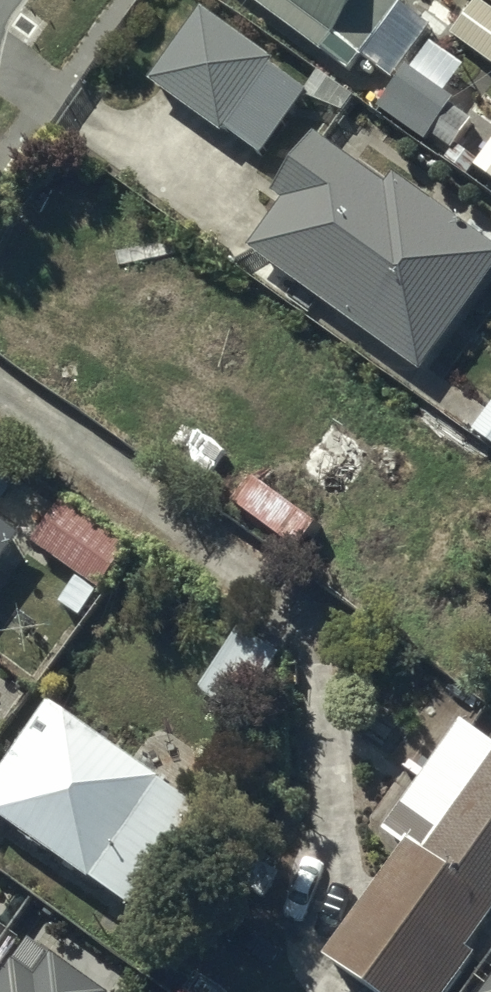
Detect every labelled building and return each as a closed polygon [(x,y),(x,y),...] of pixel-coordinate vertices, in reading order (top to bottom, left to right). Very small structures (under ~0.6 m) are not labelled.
[(385,0),(240,0),(249,6),(246,11),(322,67),(324,65),(349,83),(361,67),(380,81),(395,60),(375,45),(400,11),(385,0)] [(483,7),(457,40),(490,67),(490,13),(483,7)] [(202,26),(150,96),(221,149),(227,141),(260,166),(304,105),(269,79),(271,76),(202,26)] [(403,86),(381,117),(445,164),(467,133),(403,86)] [(277,210),(283,214),(249,262),(420,381),(490,279),(490,259),(389,188),(383,197),(312,147),(271,206),(277,210)] [(61,514),(32,554),(99,604),(128,564),(61,514)] [(0,543),(0,576),(15,554),(0,543)] [(237,640),(209,682),(211,684),(199,703),(239,730),(280,668),(237,640)] [(431,783),(386,848),(407,863),(329,975),(353,991),(456,991),(471,970),(466,966),(490,931),(490,764),(460,742),(480,712),(450,690),(400,762),(431,783)] [(91,902),(95,897),(127,921),(196,829),(49,720),(0,786),(0,835),(91,902)] [(52,970),(39,989),(16,973),(1,991),(82,991),(52,970)]
